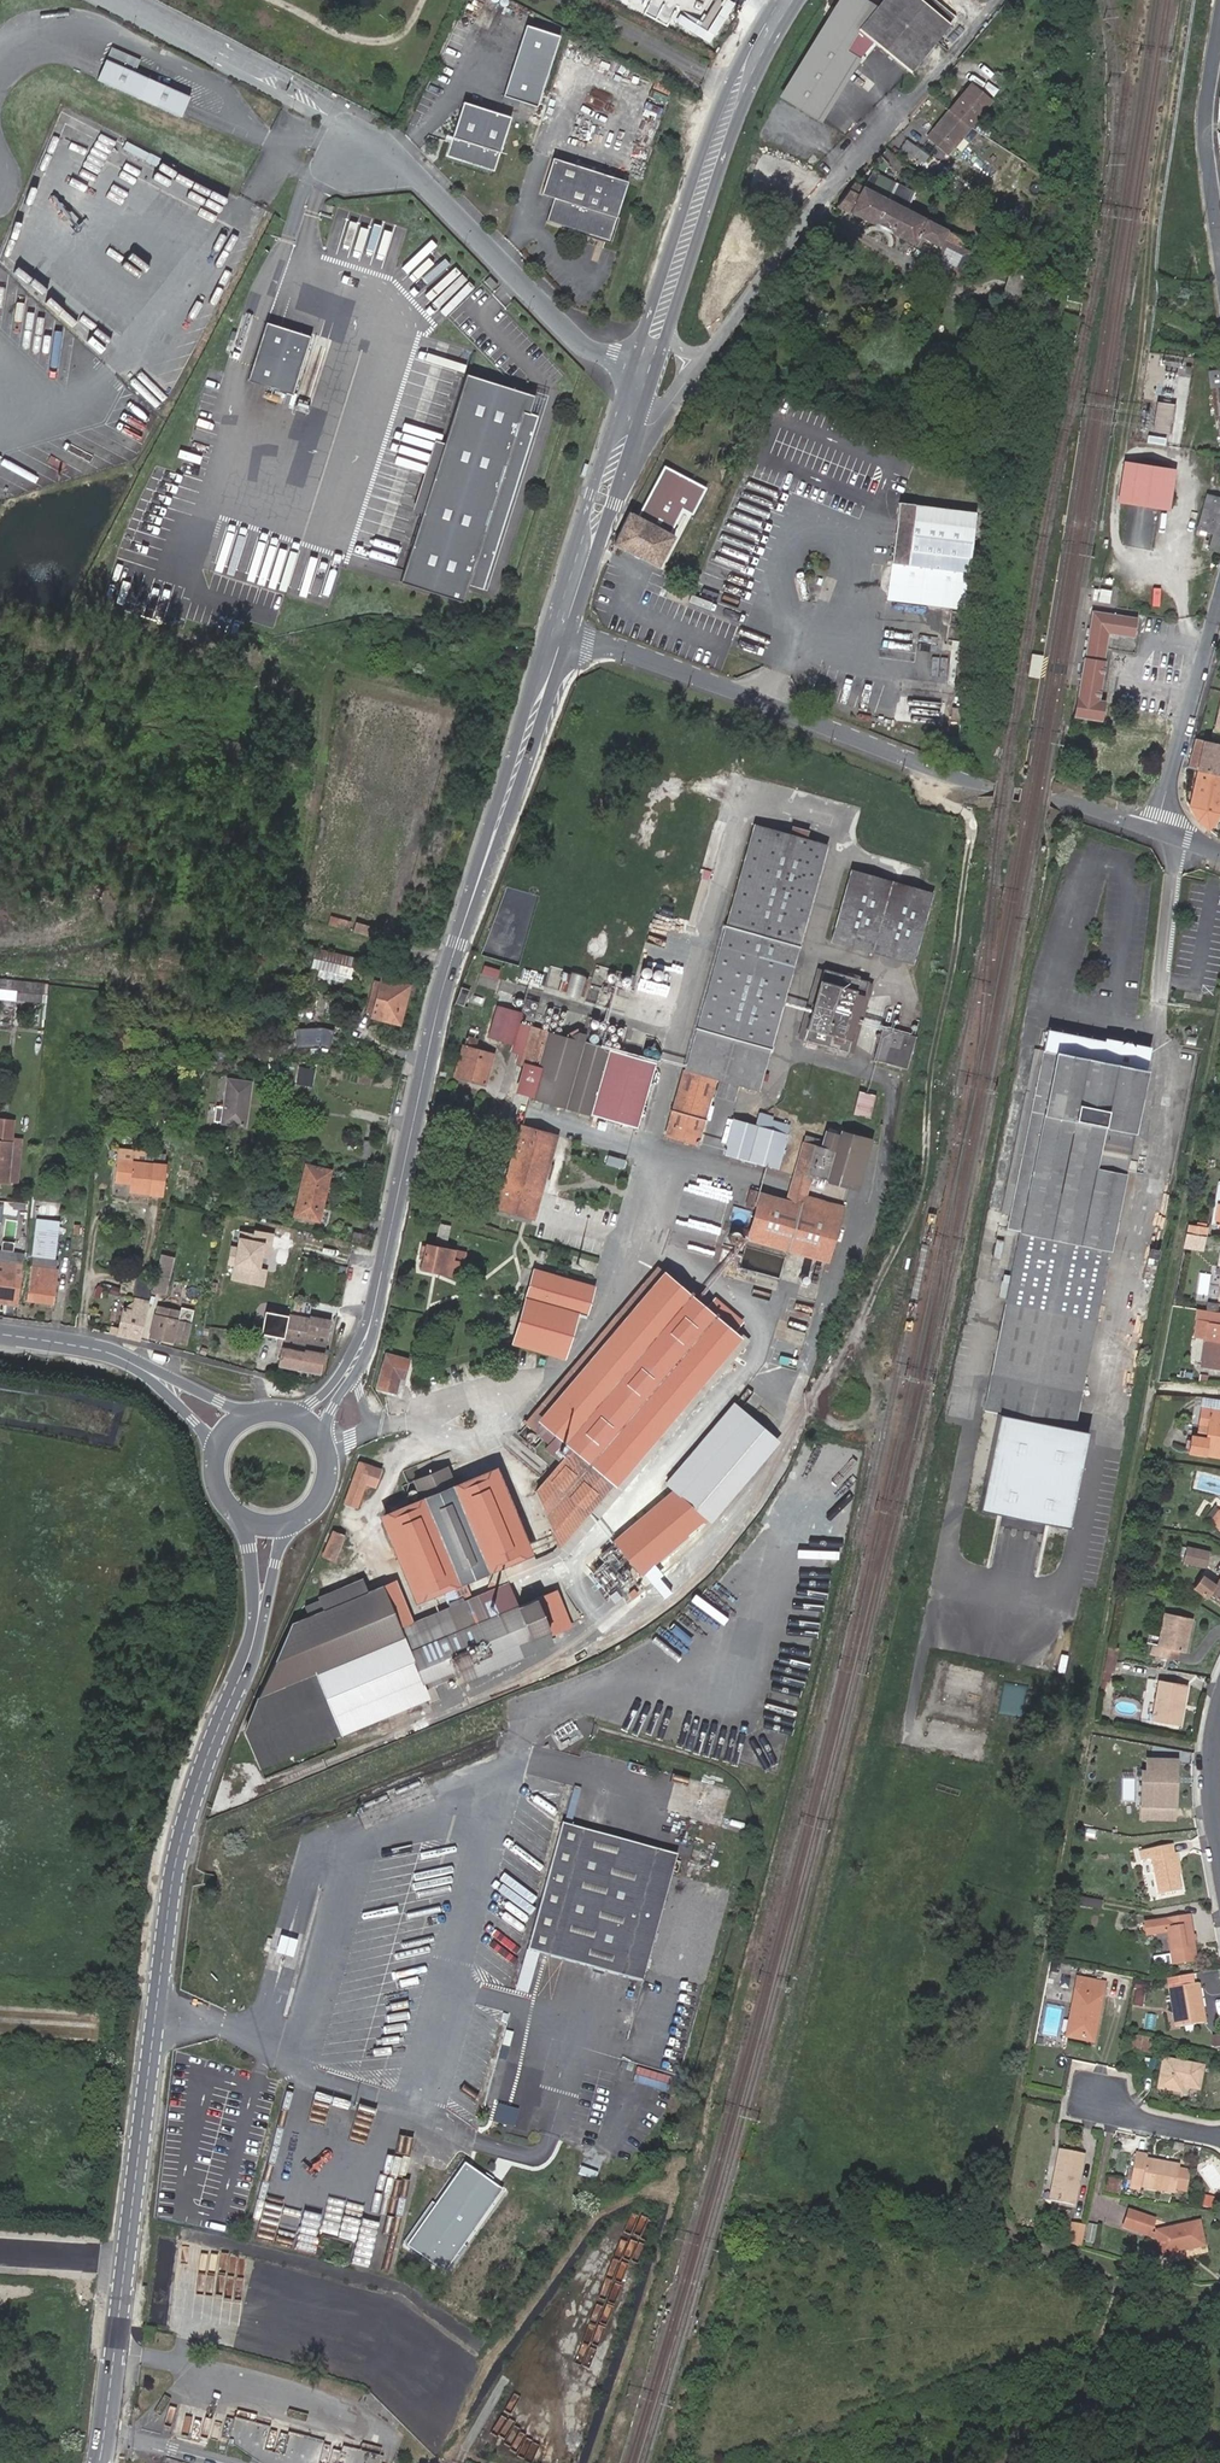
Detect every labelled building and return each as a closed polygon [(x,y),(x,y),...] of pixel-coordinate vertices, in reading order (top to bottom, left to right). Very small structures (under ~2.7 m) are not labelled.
[(871,40),(911,72),(952,24),(922,0),(882,0),(877,6),(866,0),(840,0),(779,97),(821,123),(871,40)] [(564,37),(529,26),(506,99),(541,110),(564,37)] [(198,99),(143,75),(148,63),(119,50),(105,82),(189,120),(198,99)] [(958,141),(996,97),(976,80),(938,124),(958,141)] [(515,118),(468,101),(449,154),(497,171),(515,118)] [(958,141),(938,124),(933,131),(952,148),(958,141)] [(612,241),(632,184),(556,158),(544,194),(557,198),(549,220),(612,241)] [(856,183),(837,207),(915,243),(913,247),(931,256),(929,261),(960,276),(973,250),(967,247),(969,244),(961,240),(962,239),(889,200),(897,183),(872,172),(865,186),(856,183)] [(440,308),(470,279),(457,265),(427,293),(440,308)] [(1010,275),(1004,301),(1019,305),(1025,279),(1010,275)] [(314,337),(269,323),(250,381),(295,395),(314,337)] [(1219,366),(1208,368),(1210,384),(1219,383),(1219,372),(1219,366)] [(551,399),(468,373),(403,585),(466,604),(472,587),(491,593),(551,399)] [(1174,401),(1159,399),(1154,428),(1170,430),(1174,401)] [(1131,500),(1137,460),(1125,458),(1119,498),(1131,500)] [(1158,504),(1164,464),(1137,460),(1131,500),(1158,504)] [(1176,466),(1164,464),(1158,504),(1170,506),(1176,466)] [(666,465),(640,515),(672,532),(685,508),(694,513),(708,487),(666,465)] [(1219,543),(1219,494),(1206,490),(1197,524),(1213,529),(1209,546),(1218,549),(1219,543)] [(985,511),(908,502),(901,561),(977,573),(985,511)] [(1123,545),(1152,548),(1156,509),(1127,506),(1123,545)] [(631,511),(614,543),(665,569),(682,536),(672,532),(640,515),(631,511)] [(228,576),(311,596),(315,580),(326,583),(331,563),(310,558),(309,565),(298,563),(300,552),(270,545),(267,559),(254,555),(258,540),(238,535),(228,576)] [(1112,587),(1101,585),(1099,597),(1110,599),(1112,587)] [(1134,633),(1138,615),(1135,615),(1093,607),(1075,714),(1101,718),(1105,698),(1098,697),(1105,657),(1110,629),(1134,633)] [(1042,657),(1031,655),(1028,674),(1039,677),(1042,657)] [(968,708),(960,707),(959,720),(967,720),(968,708)] [(1216,713),(1212,728),(1217,730),(1219,717),(1219,714),(1216,713)] [(1187,767),(1199,770),(1215,773),(1219,755),(1219,749),(1210,746),(1210,745),(1194,741),(1187,767)] [(1219,781),(1219,774),(1215,773),(1199,770),(1191,808),(1194,814),(1199,821),(1210,827),(1219,781)] [(1219,806),(1219,781),(1210,827),(1218,817),(1219,806)] [(755,825),(686,1071),(723,1081),(741,1086),(759,1091),(827,846),(755,825)] [(829,941),(908,963),(910,963),(930,893),(849,870),(829,941)] [(338,917),(336,927),(349,930),(351,921),(338,917)] [(356,921),(353,931),(370,936),(373,926),(356,921)] [(319,952),(316,966),(354,975),(357,961),(319,952)] [(843,1053),(864,982),(821,969),(800,1041),(843,1053)] [(590,981),(565,975),(559,997),(584,1003),(590,981)] [(0,979),(0,992),(45,997),(47,984),(0,979)] [(402,1023),(411,987),(387,980),(377,1017),(402,1023)] [(460,987),(455,1007),(467,1010),(472,990),(460,987)] [(0,992),(0,1001),(45,1005),(45,997),(0,992)] [(523,1016),(497,1009),(488,1041),(515,1048),(523,1016)] [(299,1026),(298,1046),(332,1049),(333,1028),(299,1026)] [(531,1098),(530,1100),(638,1131),(657,1066),(521,1027),(513,1055),(519,1057),(516,1067),(523,1069),(538,1073),(531,1098)] [(1061,1053),(1065,1031),(1047,1027),(1043,1049),(1013,1197),(1007,1227),(1025,1230),(1033,1185),(1025,1184),(1053,1052),(1061,1053)] [(913,1037),(879,1028),(869,1061),(903,1071),(913,1037)] [(1146,1046),(1065,1031),(1061,1053),(1144,1070),(1146,1046)] [(469,1034),(457,1078),(485,1086),(494,1050),(477,1045),(479,1036),(469,1034)] [(1013,1197),(1043,1049),(1034,1048),(1004,1195),(1013,1197)] [(1144,1070),(1061,1053),(1053,1052),(1025,1184),(1033,1185),(1025,1230),(1021,1249),(1108,1267),(1126,1174),(1146,1070),(1144,1070)] [(538,1073),(523,1069),(516,1094),(531,1098),(538,1073)] [(687,1075),(668,1139),(698,1147),(718,1083),(687,1075)] [(246,1127),(253,1084),(230,1080),(223,1123),(246,1127)] [(741,1086),(723,1081),(719,1098),(736,1103),(741,1086)] [(183,1095),(170,1092),(166,1114),(178,1117),(183,1095)] [(854,1092),(849,1115),(866,1119),(872,1097),(854,1092)] [(728,1157),(781,1172),(795,1125),(766,1116),(763,1128),(738,1121),(728,1157)] [(0,1119),(0,1137),(13,1138),(15,1120),(0,1119)] [(533,1220),(557,1136),(525,1127),(506,1198),(495,1194),(491,1208),(533,1220)] [(829,1132),(815,1182),(857,1194),(873,1138),(848,1131),(846,1137),(829,1132)] [(17,1145),(0,1143),(0,1185),(13,1187),(17,1145)] [(792,1203),(850,1219),(853,1209),(811,1197),(815,1182),(825,1147),(809,1143),(792,1203)] [(26,1145),(17,1145),(13,1187),(23,1187),(26,1145)] [(144,1168),(145,1157),(118,1154),(117,1164),(144,1168)] [(164,1159),(145,1157),(144,1168),(117,1164),(115,1186),(127,1187),(127,1185),(130,1185),(129,1195),(150,1198),(152,1176),(162,1177),(164,1159)] [(333,1174),(309,1170),(299,1219),(323,1225),(333,1174)] [(162,1177),(152,1176),(150,1198),(159,1199),(162,1177)] [(722,1233),(727,1196),(685,1190),(679,1233),(702,1236),(702,1230),(722,1233)] [(770,1197),(763,1194),(758,1209),(766,1211),(770,1197)] [(1219,1225),(1219,1194),(1216,1194),(1212,1229),(1219,1230),(1219,1225)] [(837,1266),(850,1219),(792,1203),(773,1197),(760,1243),(837,1266)] [(58,1221),(37,1219),(33,1258),(55,1259),(58,1221)] [(235,1265),(232,1279),(265,1285),(276,1234),(238,1227),(230,1264),(235,1265)] [(448,1249),(453,1233),(441,1229),(437,1246),(448,1249)] [(1211,1232),(1190,1229),(1189,1239),(1210,1242),(1211,1232)] [(367,1250),(369,1238),(353,1235),(350,1246),(351,1246),(367,1250)] [(1161,1249),(1153,1247),(1151,1255),(1160,1257),(1161,1249)] [(1020,1256),(1106,1277),(1108,1267),(1021,1249),(1020,1256)] [(460,1284),(467,1259),(435,1250),(433,1255),(429,1253),(426,1264),(430,1265),(428,1274),(460,1284)] [(20,1299),(24,1253),(0,1251),(0,1297),(20,1299)] [(1084,1391),(1106,1277),(1020,1256),(996,1374),(1084,1391)] [(55,1259),(33,1258),(33,1265),(57,1267),(58,1259),(55,1259)] [(548,1262),(545,1272),(565,1278),(568,1267),(548,1262)] [(574,1557),(760,1348),(747,1337),(755,1328),(728,1305),(720,1314),(717,1311),(718,1310),(668,1264),(527,1420),(560,1450),(560,1452),(560,1454),(560,1455),(562,1456),(564,1456),(566,1455),(574,1462),(544,1495),(574,1557)] [(57,1267),(33,1265),(30,1300),(56,1302),(57,1267)] [(160,1268),(153,1300),(164,1303),(173,1271),(160,1268)] [(571,1280),(589,1285),(592,1273),(574,1268),(571,1280)] [(542,1271),(520,1348),(568,1361),(581,1315),(589,1285),(571,1280),(565,1278),(545,1272),(542,1271)] [(134,1293),(150,1297),(153,1284),(138,1280),(134,1293)] [(589,1285),(581,1315),(591,1318),(600,1288),(589,1285)] [(0,1297),(0,1304),(19,1305),(20,1299),(0,1297)] [(124,1312),(117,1337),(141,1344),(149,1304),(135,1301),(132,1313),(124,1312)] [(191,1324),(183,1322),(179,1321),(181,1314),(158,1309),(152,1339),(186,1346),(191,1324)] [(286,1329),(289,1314),(265,1310),(261,1333),(285,1337),(280,1367),(323,1374),(331,1320),(310,1317),(308,1332),(286,1329)] [(1213,1333),(1207,1373),(1219,1374),(1219,1334),(1213,1333)] [(393,1364),(385,1362),(379,1391),(397,1394),(402,1378),(409,1379),(413,1361),(396,1356),(393,1364)] [(1084,1391),(996,1374),(988,1409),(1003,1412),(1077,1426),(1084,1391)] [(1219,1418),(1219,1404),(1207,1402),(1206,1413),(1216,1415),(1215,1418),(1219,1418)] [(713,1526),(783,1443),(736,1404),(667,1484),(673,1492),(614,1542),(645,1582),(709,1522),(713,1526)] [(1077,1426),(1003,1412),(985,1508),(1074,1525),(1092,1429),(1077,1426)] [(1216,1415),(1206,1413),(1203,1430),(1212,1432),(1210,1444),(1195,1441),(1193,1456),(1219,1461),(1219,1418),(1215,1418),(1216,1415)] [(528,1436),(528,1437),(528,1439),(530,1441),(532,1442),(535,1442),(536,1441),(537,1440),(538,1437),(537,1436),(536,1433),(533,1432),(531,1433),(530,1434),(528,1436)] [(373,1458),(378,1448),(370,1445),(366,1455),(373,1458)] [(360,1462),(344,1500),(360,1507),(370,1484),(380,1488),(387,1473),(360,1462)] [(534,1568),(498,1475),(458,1490),(451,1473),(417,1486),(423,1503),(387,1517),(419,1603),(498,1573),(522,1564),(525,1572),(534,1568)] [(1215,1529),(1219,1523),(1219,1512),(1210,1525),(1215,1529)] [(338,1560),(348,1537),(336,1532),(326,1555),(338,1560)] [(607,1551),(603,1555),(608,1560),(596,1573),(610,1587),(627,1571),(614,1558),(613,1558),(607,1551)] [(1216,1560),(1194,1556),(1191,1576),(1213,1580),(1216,1560)] [(325,1613),(371,1595),(366,1580),(319,1598),(320,1601),(325,1613)] [(509,1583),(456,1606),(468,1633),(521,1611),(509,1583)] [(1219,1593),(1205,1583),(1196,1595),(1210,1606),(1213,1602),(1219,1607),(1219,1593)] [(575,1628),(558,1591),(521,1611),(468,1633),(456,1606),(414,1624),(397,1584),(371,1595),(325,1613),(310,1619),(296,1624),(247,1732),(244,1736),(248,1745),(252,1743),(262,1768),(526,1659),(520,1648),(575,1628)] [(1134,1602),(1121,1600),(1120,1610),(1132,1613),(1134,1602)] [(310,1619),(325,1613),(320,1601),(306,1606),(310,1619)] [(1195,1626),(1169,1621),(1163,1655),(1157,1653),(1155,1664),(1172,1667),(1174,1657),(1189,1660),(1195,1626)] [(1111,1654),(1109,1667),(1119,1669),(1121,1655),(1111,1654)] [(945,1692),(963,1696),(964,1689),(982,1693),(987,1671),(952,1663),(945,1692)] [(1119,1669),(1109,1667),(1107,1679),(1116,1681),(1119,1669)] [(1005,1684),(1005,1693),(1027,1695),(1028,1686),(1005,1684)] [(1182,1712),(1188,1713),(1191,1693),(1164,1688),(1157,1728),(1179,1732),(1182,1712)] [(1184,1733),(1188,1713),(1182,1712),(1179,1732),(1184,1733)] [(1152,1770),(1152,1783),(1158,1784),(1158,1815),(1152,1815),(1151,1815),(1146,1815),(1146,1829),(1180,1829),(1181,1770),(1152,1770)] [(651,1983),(685,1854),(569,1823),(524,1993),(535,1995),(545,1958),(543,1958),(544,1954),(651,1983)] [(288,1845),(271,1850),(276,1867),(293,1862),(288,1845)] [(1177,1852),(1144,1858),(1147,1869),(1157,1866),(1164,1902),(1187,1898),(1177,1852)] [(213,1892),(214,1880),(203,1878),(202,1890),(213,1892)] [(1092,1904),(1085,1902),(1083,1911),(1090,1912),(1092,1904)] [(1103,1915),(1104,1906),(1092,1904),(1090,1912),(1103,1915)] [(1203,1968),(1200,1950),(1199,1945),(1196,1925),(1152,1932),(1154,1943),(1175,1940),(1180,1972),(1203,1968)] [(279,1953),(296,1958),(301,1941),(283,1936),(279,1953)] [(1099,2025),(1104,2025),(1111,1986),(1084,1980),(1073,2040),(1096,2044),(1098,2031),(1099,2025)] [(1208,2014),(1207,2005),(1209,2004),(1207,1989),(1178,1994),(1182,2021),(1187,2020),(1189,2032),(1213,2028),(1211,2014),(1208,2014)] [(1156,2042),(1141,2039),(1139,2053),(1154,2055),(1156,2042)] [(552,2073),(515,2063),(499,2124),(535,2134),(552,2073)] [(1210,2070),(1170,2063),(1165,2092),(1188,2096),(1190,2091),(1206,2094),(1210,2070)] [(598,2152),(595,2160),(586,2157),(580,2174),(597,2180),(606,2155),(598,2152)] [(1065,2152),(1056,2203),(1082,2208),(1092,2157),(1065,2152)] [(1153,2159),(1143,2158),(1138,2189),(1148,2191),(1181,2197),(1186,2170),(1152,2164),(1153,2159)] [(270,2189),(260,2241),(318,2252),(325,2215),(336,2217),(340,2218),(338,2229),(361,2233),(367,2203),(350,2200),(349,2206),(310,2199),(309,2203),(287,2199),(289,2192),(270,2189)] [(1164,2224),(1136,2214),(1130,2233),(1165,2244),(1168,2260),(1213,2250),(1207,2226),(1163,2236),(1164,2238),(1159,2237),(1164,2224)] [(164,2237),(167,2224),(153,2221),(152,2235),(164,2237)] [(1087,2248),(1091,2230),(1079,2228),(1075,2246),(1087,2248)] [(243,2301),(245,2261),(229,2260),(227,2300),(243,2301)]
